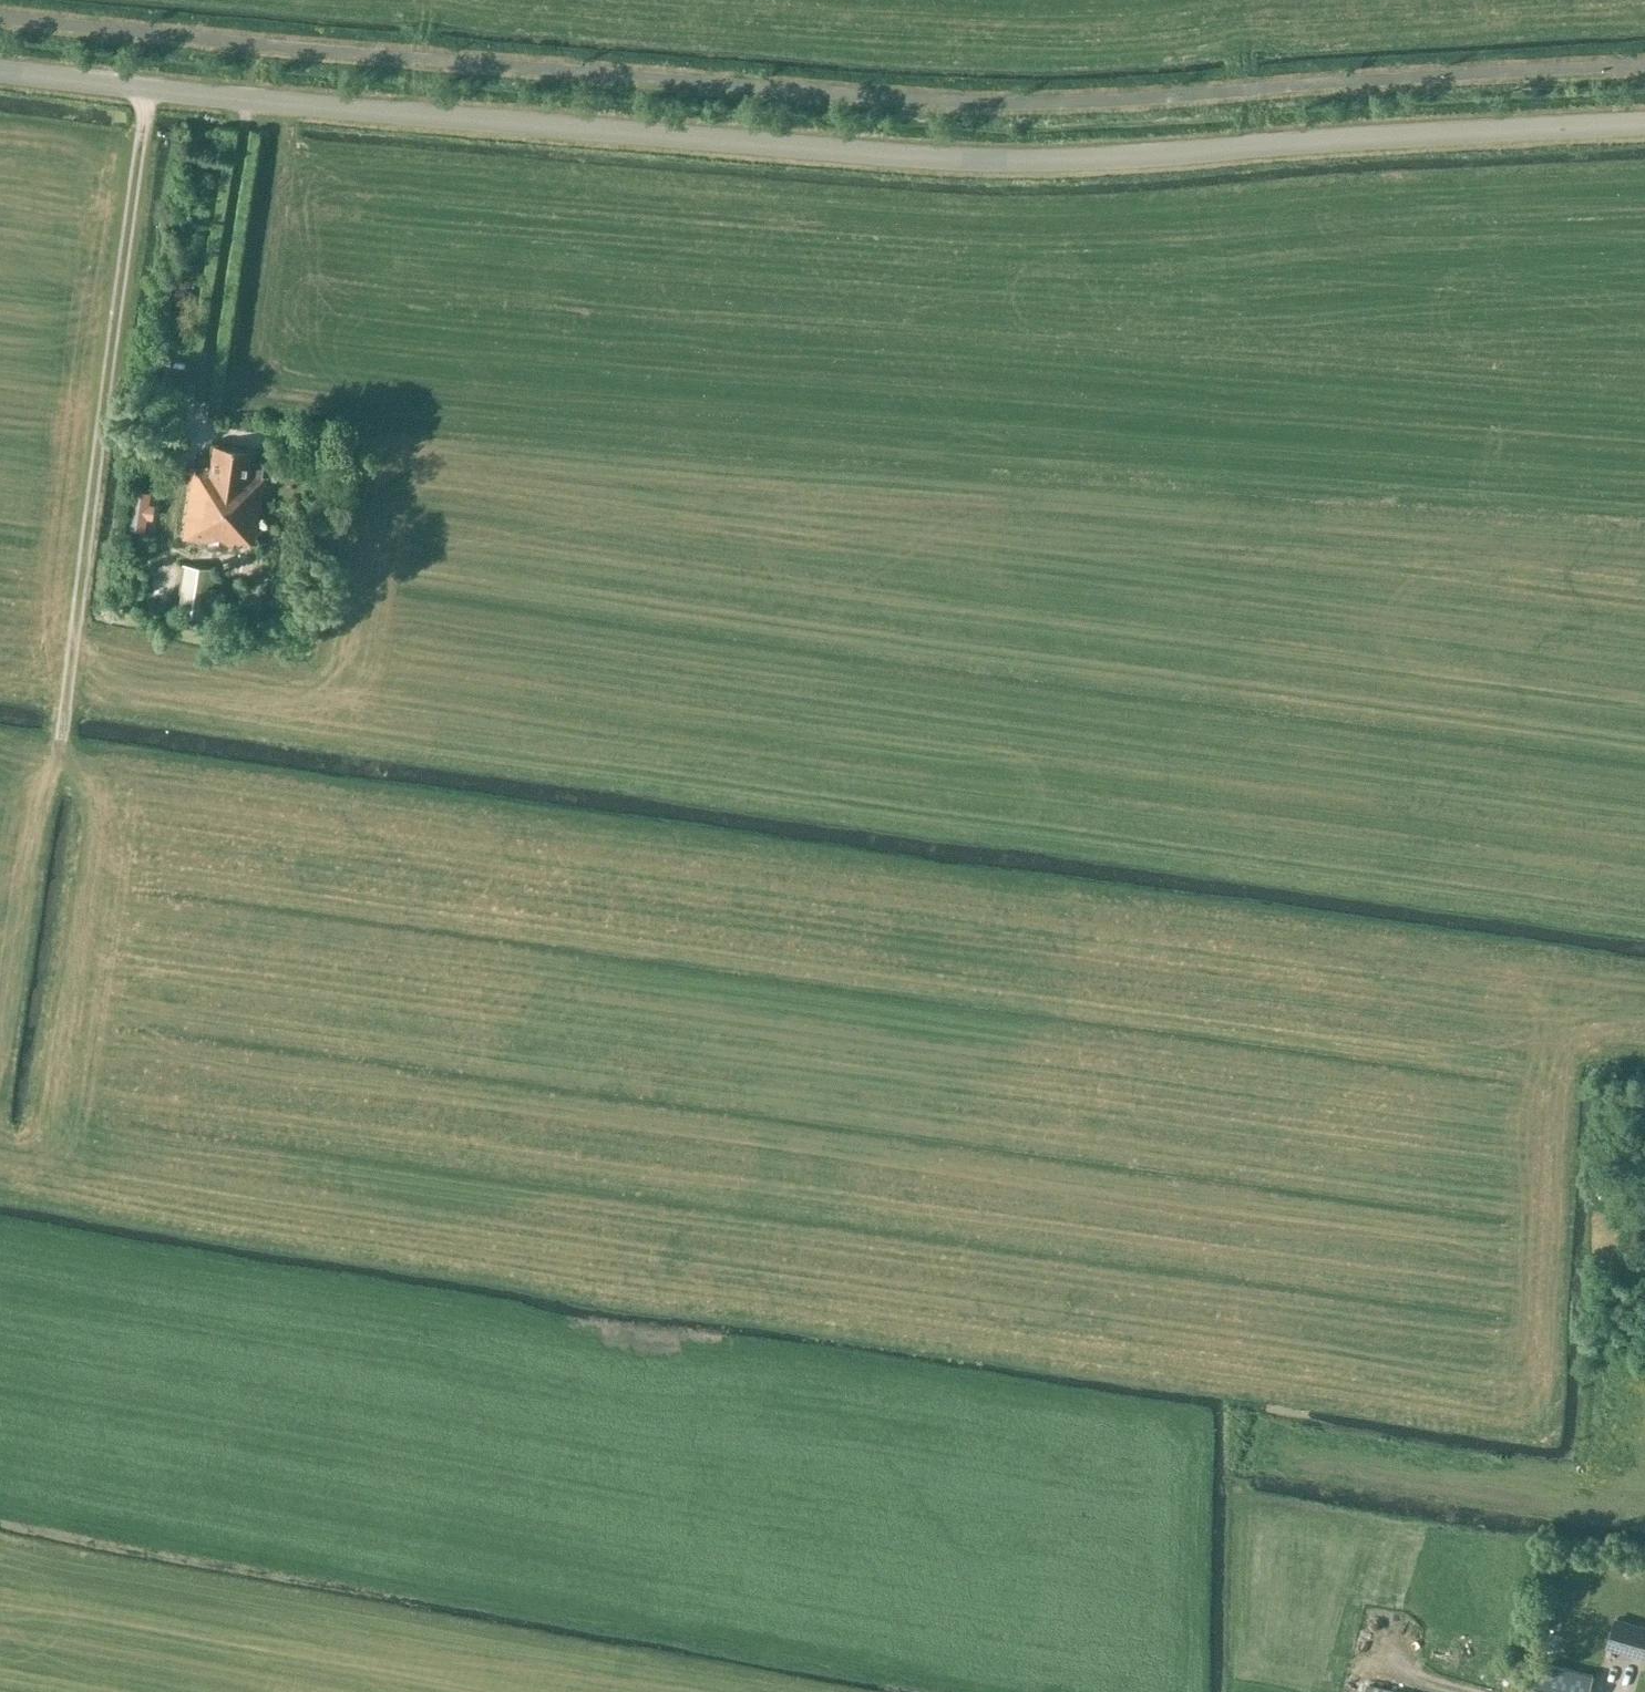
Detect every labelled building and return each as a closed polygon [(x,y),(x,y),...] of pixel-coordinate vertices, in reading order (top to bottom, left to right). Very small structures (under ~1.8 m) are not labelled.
[(213,445),(211,458),(204,457),(199,460),(198,468),(193,467),(183,538),(208,541),(207,545),(210,549),(225,551),(228,548),(229,544),(232,544),(233,541),(251,543),(254,543),(263,478),(262,478),(263,464),(250,462),(251,451),(213,445)] [(131,485),(125,526),(141,529),(148,488),(131,485)] [(1605,1183),(1604,1183),(1603,1183),(1602,1184),(1600,1184),(1599,1185),(1598,1186),(1598,1187),(1597,1188),(1597,1189),(1597,1191),(1597,1192),(1597,1193),(1598,1194),(1598,1195),(1599,1196),(1600,1197),(1602,1198),(1603,1198),(1604,1198),(1605,1198),(1607,1198),(1608,1197),(1609,1196),(1610,1196),(1611,1194),(1611,1193),(1612,1192),(1612,1191),(1612,1189),(1611,1188),(1611,1187),(1610,1186),(1609,1185),(1608,1184),(1607,1184),(1605,1183)] [(1644,1660),(1644,1657),(1644,1627),(1613,1618),(1604,1648),(1644,1660)] [(1568,1668),(1530,1659),(1522,1691),(1563,1691),(1568,1668)] [(1366,1684),(1364,1691),(1398,1691),(1366,1684)]
